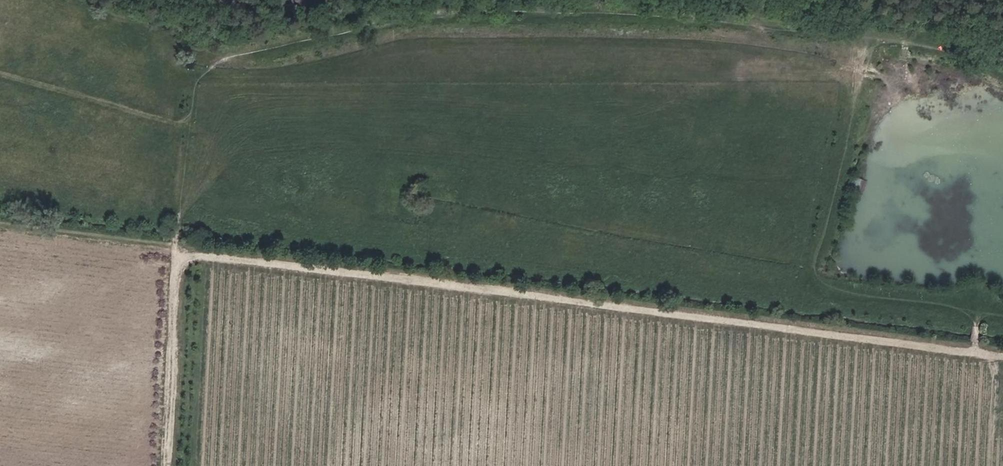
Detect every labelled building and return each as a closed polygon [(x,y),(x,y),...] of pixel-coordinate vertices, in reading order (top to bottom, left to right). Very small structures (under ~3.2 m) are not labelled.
[(900,170),(892,166),(884,180),(892,184),(900,170)]
